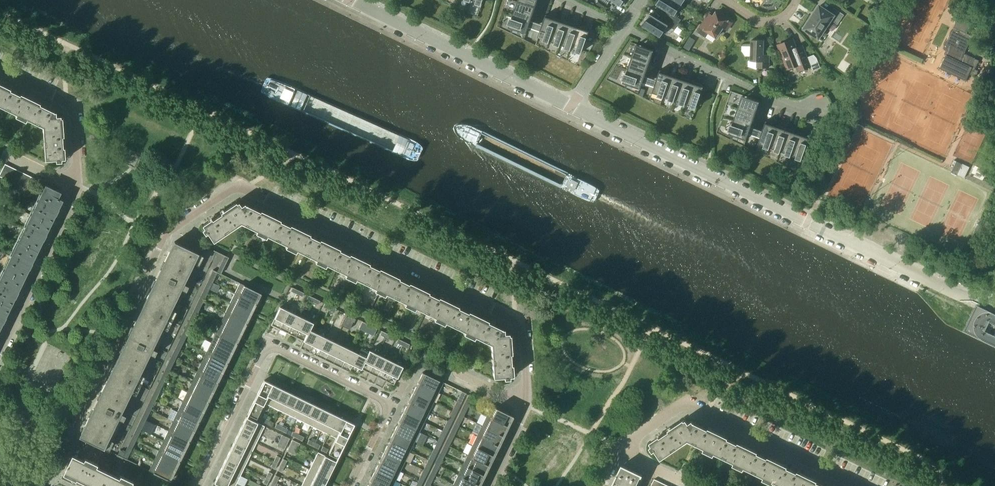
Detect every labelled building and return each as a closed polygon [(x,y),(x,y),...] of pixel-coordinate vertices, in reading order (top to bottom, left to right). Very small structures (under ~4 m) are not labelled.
[(681,19),(675,15),(682,4),(676,0),(659,0),(657,3),(668,11),(665,16),(678,24),(681,19)] [(515,13),(515,14),(531,19),(533,14),(531,13),(533,6),(535,7),(536,7),(519,1),(519,2),(520,2),(517,10),(521,11),(519,15),(515,13)] [(819,6),(805,28),(819,37),(831,19),(838,24),(844,14),(834,7),(830,12),(819,6)] [(957,26),(966,31),(968,27),(967,26),(972,16),(962,11),(957,22),(959,23),(957,26)] [(696,31),(706,37),(709,32),(716,37),(723,27),(727,29),(732,22),(716,12),(710,22),(705,18),(696,31)] [(678,24),(665,16),(662,20),(650,13),(643,24),(661,36),(668,25),(674,29),(678,24)] [(542,26),(543,23),(531,19),(515,14),(514,14),(516,14),(513,23),(516,24),(514,28),(515,28),(514,30),(519,32),(519,30),(527,32),(529,27),(540,30),(542,26)] [(554,17),(546,14),(543,23),(542,26),(540,30),(538,36),(545,39),(546,37),(550,39),(556,19),(553,18),(554,17)] [(556,19),(550,39),(549,40),(556,42),(557,41),(561,42),(567,23),(564,22),(564,20),(557,18),(556,19)] [(568,21),(567,23),(561,42),(560,44),(567,46),(567,45),(571,46),(578,27),(574,26),(575,24),(568,21)] [(578,27),(571,46),(571,47),(578,50),(578,48),(582,50),(582,51),(590,31),(585,29),(586,28),(578,25),(578,27)] [(939,68),(950,73),(965,80),(969,73),(975,76),(978,70),(975,69),(979,60),(964,53),(971,39),(973,34),(955,26),(953,30),(952,30),(943,49),(945,50),(944,54),(945,55),(939,68)] [(757,60),(757,67),(769,67),(769,54),(763,54),(764,40),(752,39),(751,60),(757,60)] [(797,65),(799,71),(811,66),(813,71),(821,68),(817,58),(815,55),(808,57),(803,45),(802,45),(803,48),(799,50),(798,49),(796,48),(793,39),(778,45),(787,69),(797,65)] [(689,51),(692,45),(687,42),(684,48),(689,51)] [(633,56),(633,57),(650,62),(647,61),(649,55),(652,56),(654,49),(642,45),(641,46),(642,46),(640,50),(637,49),(634,57),(633,56)] [(645,75),(647,69),(645,68),(647,62),(650,63),(650,62),(633,57),(634,57),(631,66),(635,67),(633,70),(629,69),(645,75)] [(645,75),(629,69),(630,70),(627,78),(630,79),(629,83),(628,86),(633,87),(633,85),(641,88),(643,82),(655,86),(657,79),(645,75)] [(653,92),(659,94),(660,93),(664,94),(670,75),(667,74),(668,72),(660,69),(657,79),(655,86),(653,92)] [(670,75),(664,94),(663,95),(670,98),(671,96),(675,98),(681,79),(678,77),(678,76),(671,73),(670,75)] [(681,79),(675,98),(674,99),(681,101),(681,100),(685,101),(692,82),(689,81),(689,79),(682,77),(681,79)] [(693,81),(692,82),(685,101),(685,103),(692,105),(692,104),(696,105),(696,106),(697,107),(704,86),(699,85),(700,83),(693,81)] [(774,91),(779,86),(774,82),(770,87),(774,91)] [(0,84),(0,106),(13,113),(22,95),(0,84)] [(13,113),(42,127),(55,116),(55,111),(22,95),(13,113)] [(758,107),(760,100),(748,96),(747,97),(746,101),(743,100),(740,108),(739,107),(739,108),(755,113),(756,113),(753,112),(755,106),(758,107)] [(753,113),(755,114),(755,113),(739,108),(740,108),(737,117),(740,118),(739,121),(735,120),(734,120),(751,126),(753,120),(751,119),(753,113)] [(61,115),(55,116),(42,127),(45,160),(64,158),(61,115)] [(736,130),(734,135),(734,137),(738,138),(739,136),(747,139),(749,133),(760,137),(762,133),(763,130),(751,126),(734,120),(736,121),(733,129),(736,130)] [(773,123),(766,120),(763,130),(762,133),(760,137),(758,143),(765,145),(766,144),(770,145),(776,126),(773,125),(773,123)] [(770,145),(769,146),(776,149),(776,147),(780,149),(787,130),(784,128),(784,127),(777,124),(776,126),(770,145)] [(788,128),(787,130),(780,149),(780,150),(787,153),(787,151),(791,152),(798,133),(794,132),(795,130),(788,128)] [(798,133),(791,152),(791,154),(798,156),(798,155),(802,156),(801,158),(802,158),(809,137),(805,136),(806,134),(798,132),(798,133)] [(962,163),(956,161),(954,159),(952,163),(955,165),(951,172),(956,175),(962,163)] [(970,167),(962,163),(956,175),(964,178),(970,167)] [(6,164),(5,164),(0,173),(0,176),(5,179),(11,167),(6,164)] [(17,170),(11,167),(5,179),(11,182),(17,170)] [(23,173),(17,170),(11,182),(17,185),(23,173)] [(29,176),(23,173),(17,185),(23,188),(29,176)] [(35,179),(29,176),(23,188),(29,190),(35,179)] [(31,217),(49,226),(61,200),(56,198),(59,192),(46,185),(31,217)] [(213,241),(240,223),(241,205),(238,200),(202,224),(204,227),(201,229),(204,234),(207,232),(213,241)] [(268,237),(278,219),(244,203),(241,205),(240,223),(268,237)] [(922,234),(962,251),(977,214),(963,208),(961,214),(940,206),(937,213),(930,210),(927,216),(929,217),(922,234)] [(35,254),(49,226),(31,217),(17,245),(35,254)] [(972,235),(972,236),(984,241),(993,223),(980,217),(972,235)] [(295,250),(305,233),(278,219),(268,237),(295,250)] [(323,264),(333,246),(305,233),(295,250),(323,264)] [(174,241),(161,269),(161,270),(162,270),(158,279),(157,279),(156,279),(143,306),(167,318),(203,244),(183,235),(179,243),(174,241)] [(22,281),(35,254),(17,245),(4,272),(22,281)] [(351,277),(361,260),(333,246),(323,264),(351,277)] [(379,291),(389,273),(361,260),(351,277),(379,291)] [(217,272),(214,271),(213,270),(208,280),(212,282),(217,272)] [(22,281),(4,272),(0,281),(0,304),(8,309),(22,281)] [(406,304),(416,287),(389,273),(379,291),(406,304)] [(208,292),(212,282),(208,280),(203,290),(208,292)] [(240,282),(235,293),(256,303),(261,293),(240,282)] [(416,287),(406,304),(434,318),(444,300),(416,287)] [(208,292),(203,290),(198,300),(203,302),(208,292)] [(184,292),(182,301),(190,303),(192,294),(184,292)] [(235,293),(230,303),(251,313),(256,303),(235,293)] [(198,311),(203,302),(198,300),(194,309),(198,311)] [(444,300),(434,318),(462,331),(472,314),(444,300)] [(230,303),(225,312),(246,322),(251,313),(230,303)] [(8,309),(0,304),(0,326),(8,309)] [(135,383),(167,318),(143,306),(129,334),(130,334),(130,335),(131,335),(126,344),(125,343),(125,344),(125,343),(111,371),(135,383)] [(288,310),(279,306),(270,324),(279,328),(288,310)] [(189,319),(193,321),(198,311),(194,309),(189,319)] [(287,332),(296,314),(288,310),(279,328),(287,332)] [(225,312),(220,322),(241,332),(246,322),(225,312)] [(355,317),(346,313),(346,314),(345,314),(344,316),(345,317),(341,325),(349,329),(353,320),(354,321),(355,318),(354,318),(355,317)] [(287,332),(295,336),(304,318),(296,314),(287,332)] [(472,314),(462,331),(490,345),(503,333),(503,329),(472,314)] [(304,318),(295,336),(303,340),(300,347),(309,329),(312,322),(304,318)] [(189,331),(193,321),(189,319),(184,329),(189,331)] [(220,322),(216,332),(236,342),(241,332),(220,322)] [(179,339),(184,341),(189,331),(184,329),(179,339)] [(300,347),(308,351),(317,333),(309,329),(300,347)] [(216,332),(211,342),(232,352),(236,342),(216,332)] [(308,351),(316,355),(325,337),(317,333),(308,351)] [(509,333),(503,333),(490,345),(492,377),(512,376),(509,333)] [(316,355),(324,359),(333,341),(325,337),(316,355)] [(179,351),(184,341),(179,339),(175,349),(179,351)] [(324,359),(332,363),(341,345),(333,341),(324,359)] [(211,342),(206,352),(227,362),(232,352),(211,342)] [(332,363),(340,367),(349,349),(341,345),(332,363)] [(170,358),(174,360),(179,351),(175,349),(170,358)] [(340,367),(349,371),(358,353),(349,349),(340,367)] [(360,368),(368,372),(377,354),(369,350),(366,357),(357,375),(360,368)] [(206,352),(201,362),(222,372),(227,362),(206,352)] [(358,353),(349,371),(357,375),(366,357),(358,353)] [(385,357),(377,354),(368,372),(376,376),(385,357)] [(376,376),(385,380),(393,361),(385,357),(376,376)] [(170,370),(174,360),(170,358),(165,368),(170,370)] [(402,366),(393,361),(385,380),(393,384),(402,366)] [(201,362),(197,371),(217,381),(222,372),(201,362)] [(160,378),(165,380),(170,370),(165,368),(160,378)] [(104,448),(135,383),(111,371),(98,399),(99,400),(95,409),(94,408),(93,408),(80,436),(104,448)] [(197,371),(192,381),(213,391),(217,381),(197,371)] [(418,382),(438,392),(443,382),(423,372),(418,382)] [(160,390),(165,380),(160,378),(156,388),(160,390)] [(265,401),(273,384),(264,380),(255,397),(265,401)] [(192,381),(187,391),(208,401),(213,391),(192,381)] [(434,402),(438,392),(418,382),(413,392),(434,402)] [(281,388),(273,384),(265,401),(264,402),(272,406),(281,388)] [(151,398),(155,400),(160,390),(156,388),(151,398)] [(280,410),(289,392),(281,388),(272,406),(280,410)] [(187,391),(182,401),(203,411),(208,401),(187,391)] [(288,414),(297,396),(289,392),(280,410),(288,414)] [(429,412),(434,402),(413,392),(408,402),(429,412)] [(462,392),(457,401),(461,403),(466,393),(462,392)] [(468,395),(463,404),(468,406),(473,397),(468,395)] [(305,400),(297,396),(288,414),(296,418),(305,400)] [(256,418),(264,402),(265,401),(255,397),(247,414),(256,418)] [(151,410),(155,400),(151,398),(146,407),(151,410)] [(313,403),(305,400),(296,418),(304,422),(313,403)] [(182,401),(178,411),(198,421),(203,411),(182,401)] [(457,401),(452,411),(456,413),(461,403),(457,401)] [(424,421),(429,412),(408,402),(403,411),(424,421)] [(312,426),(320,407),(313,403),(304,422),(312,426)] [(463,416),(468,406),(463,404),(459,414),(463,416)] [(491,405),(486,415),(507,425),(512,415),(491,405)] [(141,418),(146,420),(151,410),(146,407),(141,418)] [(328,411),(320,407),(312,426),(319,429),(328,411)] [(178,411),(173,420),(194,430),(198,421),(178,411)] [(336,415),(328,411),(319,429),(327,433),(336,415)] [(419,431),(424,421),(403,411),(398,421),(419,431)] [(452,423),(456,413),(452,411),(448,421),(452,423)] [(459,414),(454,424),(458,426),(463,416),(459,414)] [(344,419),(336,415),(327,433),(336,437),(336,436),(344,419)] [(502,435),(507,425),(486,415),(482,425),(502,435)] [(246,416),(242,425),(260,434),(264,425),(246,417),(247,416),(246,416)] [(141,429),(146,420),(141,418),(137,427),(141,429)] [(652,444),(655,449),(661,459),(688,441),(688,423),(686,418),(650,442),(652,444)] [(336,436),(345,440),(354,423),(344,419),(336,436)] [(173,420),(168,430),(189,440),(194,430),(173,420)] [(716,454),(724,436),(692,420),(688,423),(688,441),(716,454)] [(414,441),(419,431),(398,421),(394,431),(414,441)] [(447,433),(452,423),(448,421),(443,431),(447,433)] [(453,436),(458,426),(454,424),(449,434),(453,436)] [(256,442),(260,434),(242,425),(238,433),(256,442)] [(482,425),(477,435),(498,445),(502,435),(482,425)] [(132,437),(136,439),(141,429),(137,427),(132,437)] [(168,430),(163,440),(184,450),(189,440),(168,430)] [(410,451),(414,441),(394,431),(389,441),(410,451)] [(443,431),(438,441),(442,442),(447,433),(443,431)] [(238,433),(234,441),(252,450),(256,442),(238,433)] [(449,434),(444,444),(449,446),(453,436),(449,434)] [(477,435),(472,445),(493,455),(498,445),(477,435)] [(337,457),(345,440),(336,436),(336,437),(328,453),(337,457)] [(724,436),(716,454),(743,467),(752,449),(724,436)] [(132,449),(136,439),(132,437),(127,447),(132,449)] [(163,440),(159,450),(179,460),(184,450),(163,440)] [(248,458),(252,450),(234,441),(230,449),(248,458)] [(257,441),(255,447),(266,452),(268,446),(257,441)] [(405,461),(410,451),(389,441),(384,451),(405,461)] [(437,452),(442,442),(438,441),(433,450),(437,452)] [(444,455),(449,446),(444,444),(440,453),(444,455)] [(472,445),(467,454),(488,465),(493,455),(472,445)] [(117,455),(127,459),(132,449),(127,447),(125,451),(123,449),(122,450),(120,449),(117,455)] [(230,449),(226,457),(244,466),(248,458),(230,449)] [(752,449),(743,467),(771,481),(779,463),(752,449)] [(159,450),(154,460),(175,470),(179,460),(159,450)] [(433,462),(437,452),(433,450),(429,460),(433,462)] [(317,451),(313,460),(332,469),(336,460),(335,459),(335,460),(317,451)] [(400,471),(405,461),(384,451),(379,460),(400,471)] [(440,453),(435,463),(439,465),(444,455),(440,453)] [(72,454),(63,473),(64,473),(63,476),(74,481),(76,479),(86,484),(95,465),(72,454)] [(115,458),(108,454),(102,467),(108,471),(115,458)] [(467,454),(463,464),(483,474),(488,465),(467,454)] [(240,474),(244,466),(226,457),(222,466),(240,474)] [(170,480),(175,470),(154,460),(149,470),(170,480)] [(328,477),(332,469),(313,460),(309,468),(328,477)] [(395,480),(400,471),(379,460),(375,470),(395,480)] [(424,470),(428,472),(433,462),(429,460),(424,470)] [(434,475),(439,465),(435,463),(430,473),(434,475)] [(771,481),(782,485),(802,485),(807,476),(779,463),(771,481)] [(463,464),(458,474),(479,484),(483,474),(463,464)] [(130,483),(95,465),(86,484),(85,485),(128,485),(130,483)] [(222,466),(218,474),(236,483),(240,474),(222,466)] [(620,467),(611,485),(637,485),(642,475),(625,467),(620,467)] [(309,468),(305,476),(324,485),(328,477),(309,468)] [(395,480),(375,470),(370,480),(382,485),(393,485),(395,480)] [(423,482),(428,472),(424,470),(419,480),(423,482)] [(430,473),(425,483),(430,485),(434,475),(430,473)] [(236,483),(218,474),(214,482),(222,485),(235,485),(236,483)] [(453,484),(457,485),(478,485),(479,484),(458,474),(453,484)] [(324,485),(305,476),(301,484),(305,485),(323,485),(324,485)] [(802,485),(827,485),(807,476),(802,485)]
